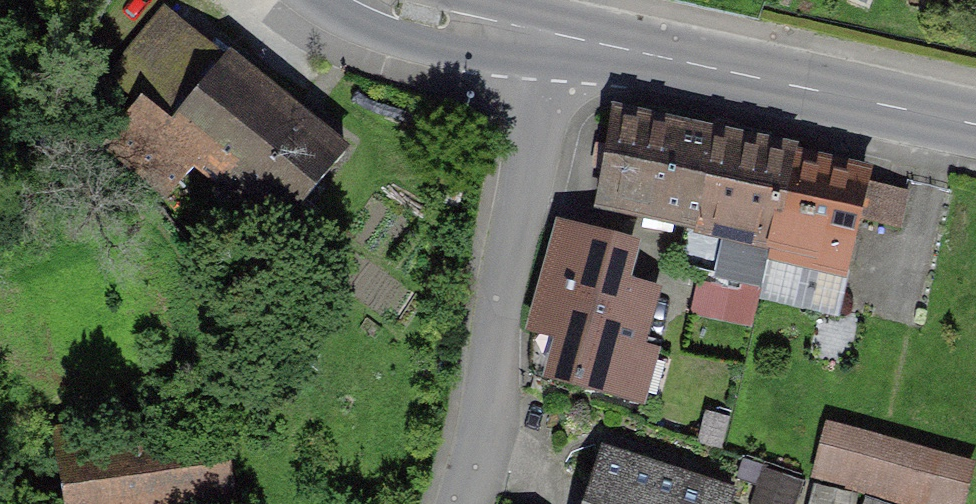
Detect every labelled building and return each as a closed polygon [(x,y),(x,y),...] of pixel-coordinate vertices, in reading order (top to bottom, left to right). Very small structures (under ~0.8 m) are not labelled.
[(285,237),(346,153),(141,5),(80,88),(285,237)] [(735,228),(756,145),(611,110),(591,193),(735,228)] [(870,173),(756,145),(735,227),(850,255),(870,173)] [(632,237),(557,217),(521,350),(596,370),(632,237)] [(930,503),(967,503),(975,472),(975,455),(831,415),(815,473),(930,503)] [(57,503),(233,503),(222,427),(50,452),(57,503)] [(598,438),(576,503),(730,503),(736,483),(598,438)] [(741,503),(797,503),(801,469),(746,462),(741,503)] [(811,503),(857,503),(859,484),(813,480),(811,503)] [(863,496),(861,503),(902,503),(863,496)]
